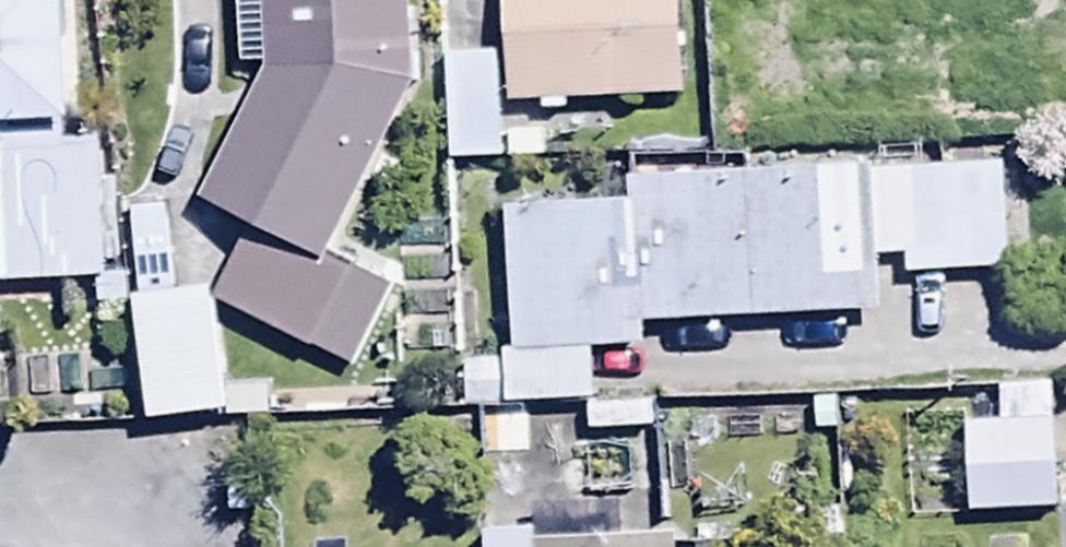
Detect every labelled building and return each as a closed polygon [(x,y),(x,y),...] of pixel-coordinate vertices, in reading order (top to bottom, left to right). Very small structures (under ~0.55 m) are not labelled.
[(248,226),(215,292),(136,301),(150,426),(229,418),(218,311),(333,365),(374,277),(325,254),(411,85),(408,0),(234,0),(236,66),(264,65),(199,203),(248,226)] [(510,59),(688,54),(686,0),(509,0),(510,59)] [(493,8),(444,9),(448,121),(497,119),(493,8)] [(0,105),(0,237),(106,230),(97,98),(0,105)] [(1001,167),(631,183),(632,207),(508,212),(514,351),(500,351),(500,364),(463,366),(465,414),(593,408),(590,348),(644,345),(643,327),(877,317),(874,261),(909,260),(909,277),(1006,273),(1001,167)] [(1058,515),(1050,387),(995,391),(997,422),(961,424),(967,520),(1058,515)] [(676,538),(540,545),(539,534),(487,537),(488,546),(677,546),(676,538)]
